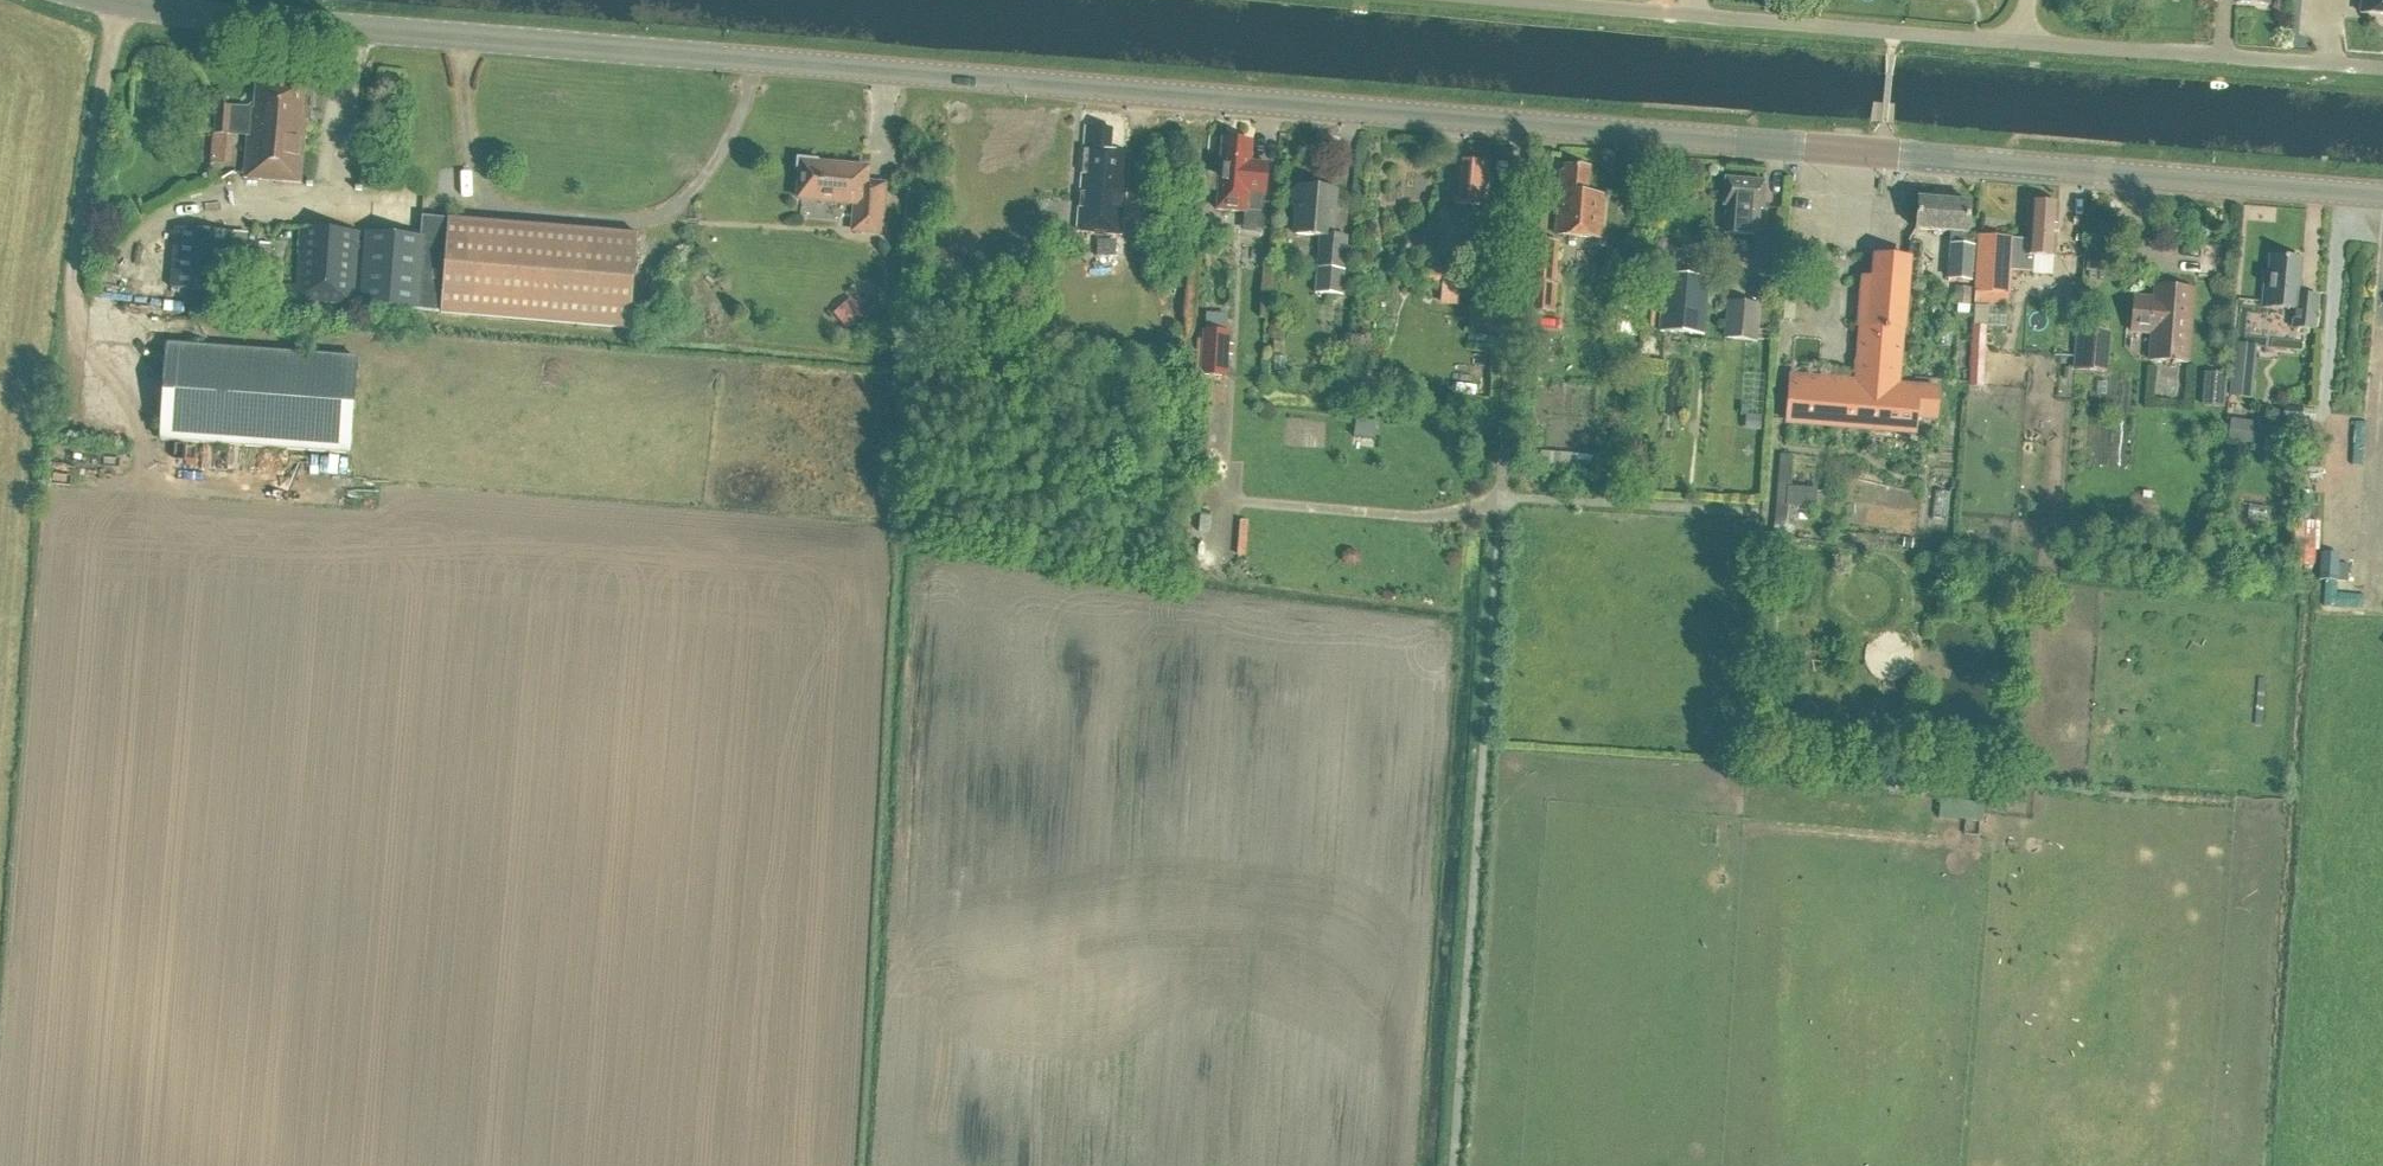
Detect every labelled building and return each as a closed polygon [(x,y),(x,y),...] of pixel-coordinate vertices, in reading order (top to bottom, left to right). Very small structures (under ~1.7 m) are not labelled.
[(2382,17),(2382,0),(2360,0),(2359,15),(2382,17)] [(253,111),(216,108),(214,134),(247,137),(243,178),(261,179),(261,182),(300,185),(305,115),(301,115),(303,88),(255,84),(253,111)] [(1112,132),(1084,129),(1082,151),(1084,151),(1077,234),(1121,238),(1128,155),(1110,153),(1112,132)] [(1249,165),(1251,144),(1221,141),(1218,173),(1217,192),(1215,212),(1245,214),(1245,213),(1262,214),(1263,196),(1264,196),(1266,166),(1249,165)] [(879,235),(883,186),(865,185),(867,170),(800,164),(797,201),(854,206),(852,232),(879,235)] [(1484,166),(1456,164),(1452,206),(1462,207),(1461,221),(1473,222),(1471,246),(1495,248),(1498,210),(1481,208),(1484,166)] [(1603,198),(1585,196),(1588,170),(1566,168),(1565,172),(1559,171),(1554,238),(1600,241),(1603,198)] [(1201,191),(1217,192),(1218,173),(1203,172),(1201,191)] [(1764,184),(1724,181),(1722,208),(1725,209),(1723,236),(1756,238),(1758,211),(1761,212),(1764,184)] [(1341,298),(1343,270),(1345,239),(1331,238),(1335,192),(1297,189),(1297,191),(1292,195),(1291,206),(1295,212),(1293,236),(1319,238),(1314,295),(1341,298)] [(1969,205),(1917,201),(1915,231),(1949,234),(1948,247),(1965,248),(1969,205)] [(1991,273),(1973,272),(1971,294),(1973,294),(1972,306),(2007,307),(2007,296),(2008,296),(2010,271),(2032,272),(2033,255),(2053,256),(2057,206),(2029,205),(2026,241),(1994,238),(1991,273)] [(423,222),(421,239),(422,239),(416,311),(440,313),(439,314),(629,331),(637,236),(447,220),(447,224),(423,222)] [(228,293),(233,233),(176,228),(171,289),(228,293)] [(299,230),(294,302),(353,307),(358,234),(299,230)] [(1881,234),(1880,245),(1932,252),(1934,242),(1881,234)] [(422,239),(421,239),(365,235),(359,307),(416,311),(422,239)] [(1976,235),(1973,272),(1991,273),(1994,238),(1994,236),(1976,235)] [(1115,258),(1116,241),(1097,240),(1097,258),(1115,258)] [(1555,285),(1558,244),(1530,242),(1528,268),(1530,268),(1527,310),(1555,313),(1557,286),(1555,285)] [(1965,248),(1948,247),(1945,281),(1971,283),(1973,249),(1965,248)] [(1909,260),(1874,257),(1873,279),(1862,278),(1858,327),(1860,327),(1856,382),(1789,377),(1785,422),(1915,434),(1917,417),(1936,419),(1938,389),(1898,386),(1909,260)] [(2301,262),(2268,259),(2267,276),(2264,276),(2261,307),(2293,310),(2291,326),(2313,328),(2316,297),(2298,295),(2301,262)] [(1429,269),(1428,288),(1441,288),(1440,306),(1457,307),(1459,270),(1429,269)] [(1704,336),(1708,279),(1663,275),(1658,332),(1704,336)] [(2151,298),(2133,297),(2130,297),(2128,336),(2147,337),(2146,362),(2188,365),(2193,290),(2152,287),(2151,298)] [(848,332),(865,317),(849,299),(832,315),(848,332)] [(1738,411),(1763,413),(1768,333),(1758,332),(1759,306),(1724,304),(1722,342),(1742,343),(1738,411)] [(894,312),(877,314),(878,325),(894,323),(894,312)] [(1199,377),(1226,378),(1227,358),(1232,358),(1232,347),(1227,346),(1228,334),(1224,334),(1225,317),(1204,316),(1204,332),(1201,332),(1199,377)] [(2225,338),(2252,337),(2251,320),(2224,322),(2225,338)] [(2358,324),(2357,335),(2382,338),(2382,327),(2358,324)] [(1662,342),(1646,327),(1632,342),(1648,357),(1662,342)] [(2071,372),(2105,374),(2108,333),(2074,331),(2071,372)] [(2227,398),(2249,400),(2254,346),(2232,344),(2227,398)] [(358,359),(166,345),(159,442),(351,455),(358,359)] [(2199,408),(2222,410),(2225,377),(2202,375),(2199,408)] [(2303,424),(2304,408),(2283,407),(2282,423),(2303,424)] [(1744,416),(1743,430),(1760,431),(1761,417),(1744,416)] [(1356,417),(1353,440),(1375,442),(1377,420),(1356,417)] [(2230,419),(2227,441),(2252,445),(2255,423),(2230,419)] [(1262,429),(1249,436),(1257,450),(1269,443),(1262,429)] [(1591,472),(1592,456),(1540,452),(1539,468),(1591,472)] [(1772,539),(1783,540),(1790,457),(1779,456),(1772,539)] [(2315,551),(2316,522),(2296,522),(2295,551),(2315,551)] [(1356,552),(1348,551),(1342,554),(1342,561),(1345,565),(1354,567),(1360,563),(1360,557),(1356,552)]
